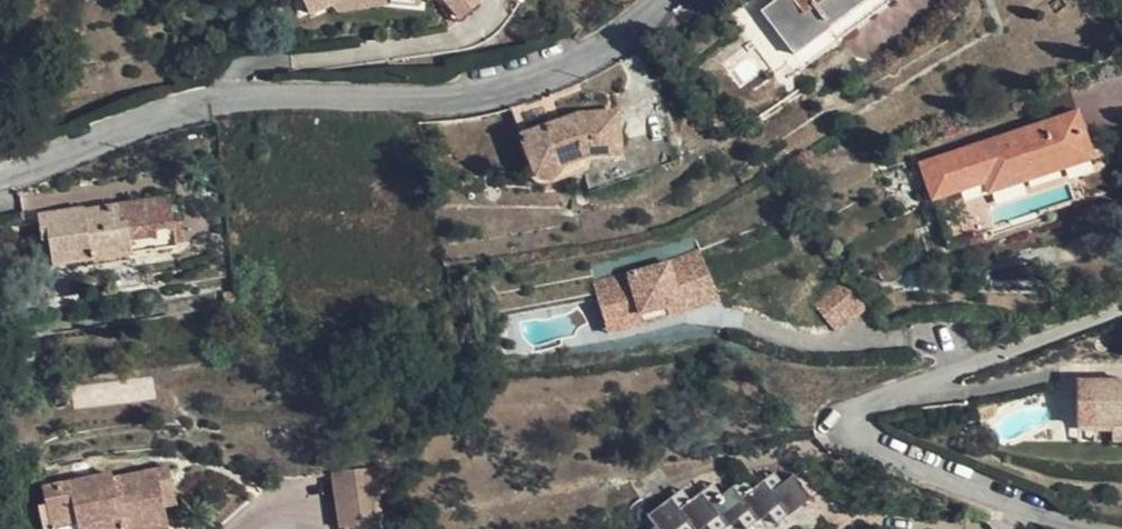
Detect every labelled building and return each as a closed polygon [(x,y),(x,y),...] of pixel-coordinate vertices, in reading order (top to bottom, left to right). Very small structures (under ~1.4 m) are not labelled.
[(313,18),(336,10),(336,5),(376,0),(304,0),(313,18)] [(399,11),(419,12),(421,3),(444,6),(460,25),(477,0),(391,0),(392,10),(399,11)] [(761,12),(794,56),(870,0),(777,0),(761,12)] [(1047,120),(1079,109),(1071,89),(1039,99),(1047,120)] [(521,138),(533,174),(538,179),(545,181),(551,181),(557,176),(560,174),(562,168),(592,156),(619,155),(615,95),(586,98),(587,116),(578,117),(521,138)] [(1047,120),(919,164),(930,196),(989,177),(992,183),(1057,161),(1060,168),(1095,157),(1079,109),(1047,120)] [(989,177),(930,196),(933,204),(984,187),(988,196),(1061,172),(1060,168),(1057,161),(992,183),(989,177)] [(48,242),(52,267),(131,256),(131,253),(177,246),(170,198),(86,211),(84,208),(39,214),(41,242),(48,242)] [(724,301),(703,255),(674,267),(598,288),(604,309),(620,304),(626,324),(672,311),(669,302),(682,298),(687,317),(724,301)] [(872,306),(851,281),(819,308),(840,333),(872,306)] [(620,304),(604,309),(612,338),(687,317),(682,298),(669,302),(672,311),(626,324),(620,304)] [(1093,426),(1121,426),(1121,380),(1113,380),(1076,380),(1077,426),(1093,426)] [(1093,426),(1077,426),(1077,440),(1088,440),(1121,441),(1121,426),(1093,426)] [(375,466),(333,469),(338,528),(380,528),(375,466)] [(165,508),(162,498),(174,496),(169,469),(113,479),(111,475),(41,488),(50,528),(76,522),(78,528),(166,528),(168,528),(165,508)] [(648,518),(657,528),(702,528),(707,525),(710,528),(726,528),(738,519),(745,528),(750,528),(769,513),(778,525),(811,499),(794,476),(782,484),(774,474),(753,491),(744,480),(723,496),(714,485),(691,502),(683,491),(648,518)] [(177,505),(174,496),(162,498),(165,508),(177,505)]
